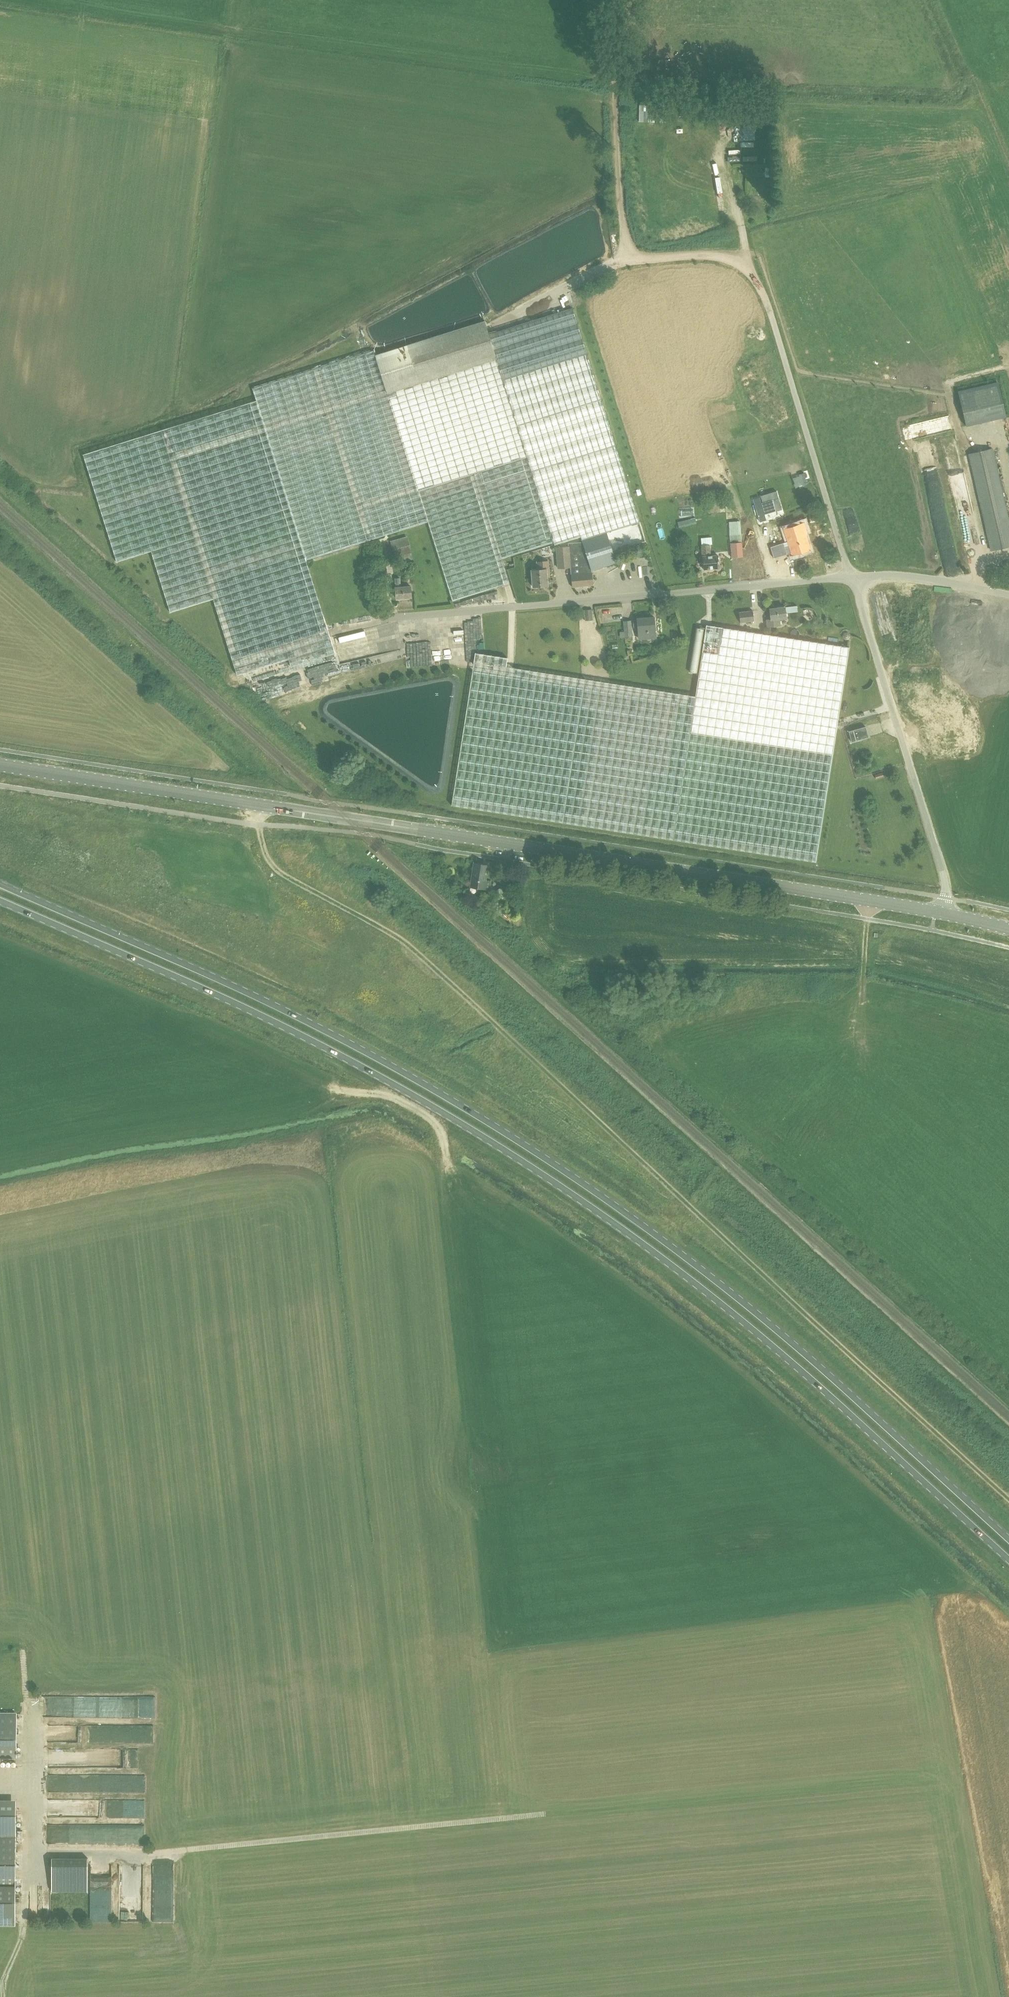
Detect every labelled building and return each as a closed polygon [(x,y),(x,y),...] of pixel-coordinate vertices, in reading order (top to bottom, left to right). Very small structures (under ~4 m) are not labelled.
[(662,123),(662,121),(671,122),(671,105),(663,105),(663,104),(639,104),(639,122),(662,123)] [(237,676),(243,674),(289,659),(292,667),(335,653),(306,560),(428,522),(453,601),(510,583),(502,559),(554,543),(555,545),(581,536),(582,540),(583,542),(568,543),(568,546),(556,547),(558,569),(571,567),(572,587),(594,585),(592,570),(616,562),(607,532),(640,522),(573,308),(489,334),(485,321),(375,355),(374,350),(253,388),(257,400),(84,454),(118,561),(151,550),(170,612),(213,599),(237,676)] [(997,391),(957,400),(965,434),(1005,425),(997,391)] [(926,412),(914,415),(917,427),(930,423),(926,412)] [(992,448),(969,454),(991,550),(1008,546),(1008,521),(992,448)] [(771,516),(761,517),(761,525),(771,525),(771,516)] [(732,558),(744,557),(742,542),(741,521),(729,521),(730,543),(732,558)] [(798,531),(786,535),(788,541),(792,553),(793,555),(810,549),(804,531),(806,530),(803,523),(796,525),(798,531)] [(412,553),(407,536),(391,541),(395,558),(405,555),(407,560),(413,559),(411,553),(412,553)] [(787,554),(783,542),(770,547),(774,558),(787,554)] [(704,569),(720,568),(719,555),(711,556),(710,544),(702,545),(704,569)] [(374,548),(378,563),(385,561),(381,546),(374,548)] [(547,577),(550,577),(548,561),(537,562),(538,570),(532,570),(533,587),(548,585),(547,577)] [(397,599),(412,597),(411,586),(401,587),(400,578),(396,578),(396,587),(397,599)] [(770,608),(771,619),(767,619),(768,626),(780,625),(779,618),(786,618),(785,607),(770,608)] [(592,609),(584,610),(586,620),(593,619),(592,609)] [(739,611),(740,622),(754,621),(753,610),(739,611)] [(639,639),(657,638),(655,616),(632,618),(633,627),(638,627),(639,639)] [(633,636),(632,620),(623,620),(624,631),(620,631),(620,637),(633,636)] [(696,696),(507,666),(508,658),(476,653),(452,804),(816,861),(849,647),(707,625),(696,696)] [(852,741),(868,737),(866,726),(849,731),(852,741)] [(490,889),(491,881),(486,880),(489,865),(474,862),(471,886),(490,889)] [(17,1755),(17,1713),(0,1713),(0,1755),(17,1755)] [(16,1799),(0,1799),(0,1922),(15,1922),(16,1799)] [(142,1804),(132,1804),(132,1815),(142,1815),(142,1804)] [(52,1889),(90,1889),(90,1856),(53,1856),(52,1889)] [(95,1867),(94,1898),(115,1898),(115,1871),(110,1871),(110,1868),(95,1867)]
